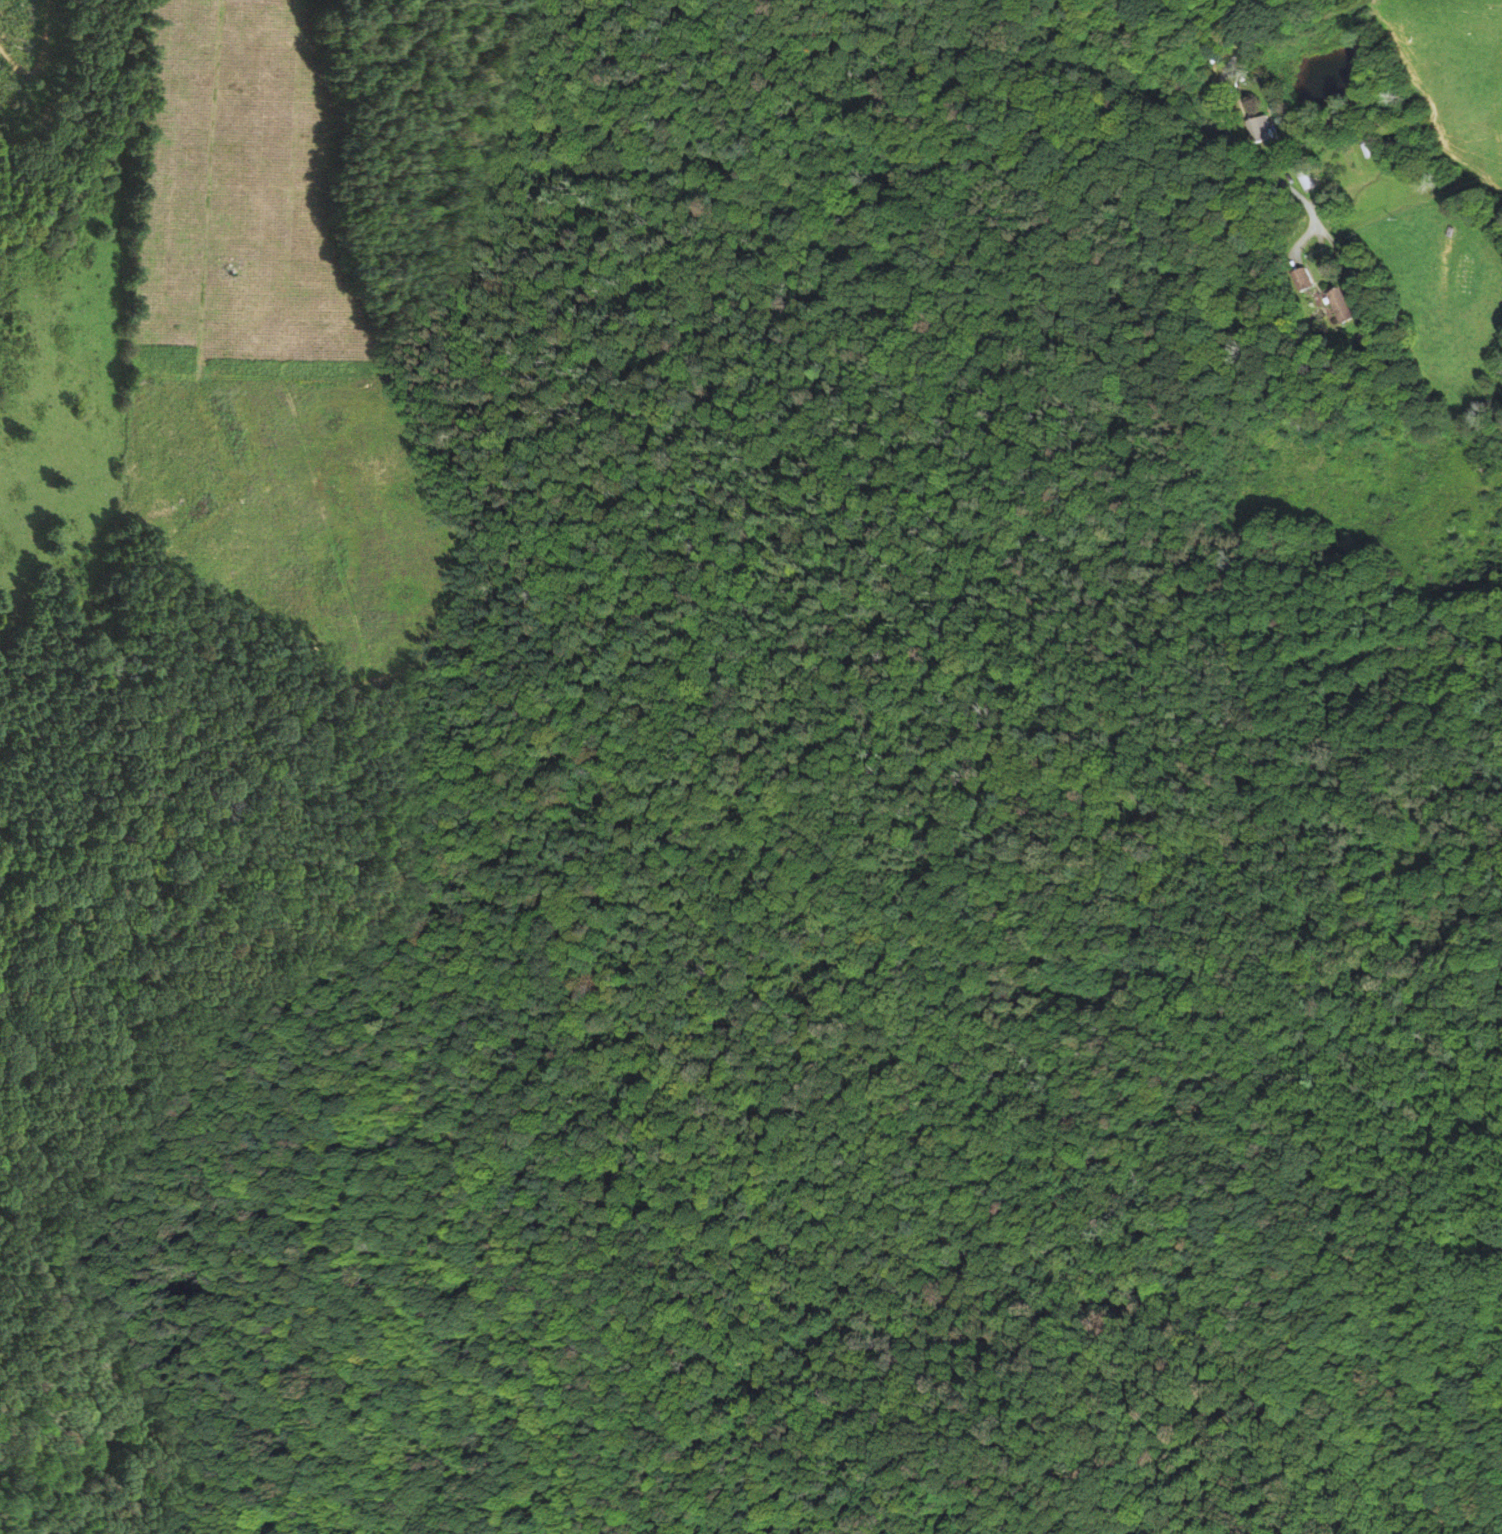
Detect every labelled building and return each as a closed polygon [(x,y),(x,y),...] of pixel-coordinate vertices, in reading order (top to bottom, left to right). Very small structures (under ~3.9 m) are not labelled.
[(1237,123),(1246,146),(1264,139),(1255,116),(1237,123)] [(1366,157),(1361,143),(1353,146),(1357,160),(1366,157)] [(1352,318),(1338,286),(1322,294),(1337,325),(1352,318)]
